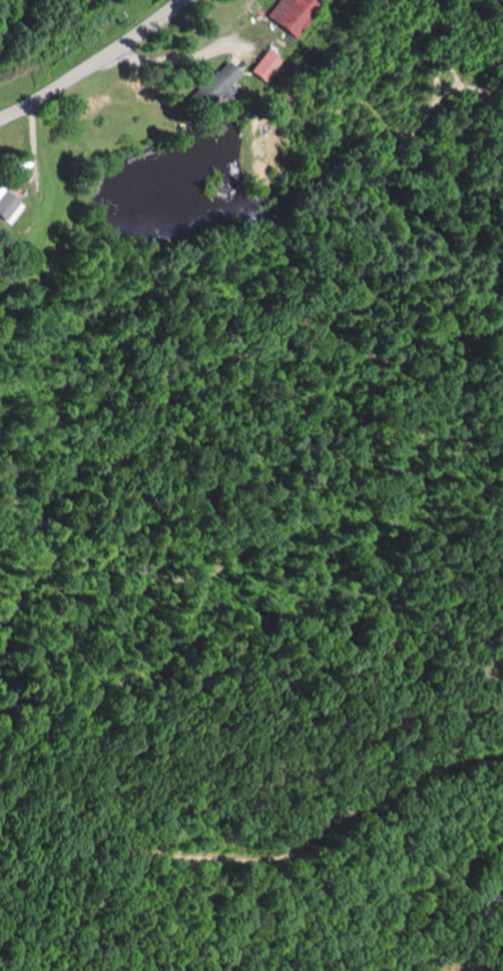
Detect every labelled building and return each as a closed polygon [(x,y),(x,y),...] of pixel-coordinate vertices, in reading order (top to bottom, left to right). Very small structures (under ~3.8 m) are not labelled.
[(277,18),(304,38),(329,6),(320,0),(301,0),(301,1),(299,0),(290,0),(277,18)] [(259,72),(272,83),(290,61),(277,50),(259,72)] [(238,89),(250,74),(235,61),(207,94),(225,108),(240,90),(238,89)] [(22,204),(3,188),(0,191),(0,219),(5,224),(22,204)]
